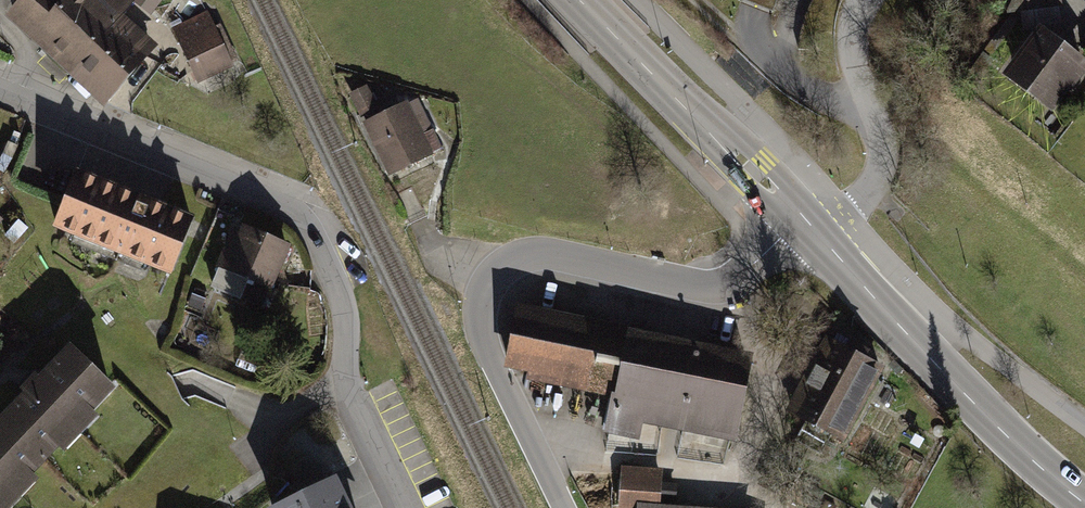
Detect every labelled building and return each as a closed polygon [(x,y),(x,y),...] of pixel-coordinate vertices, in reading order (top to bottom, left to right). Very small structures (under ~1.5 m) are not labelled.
[(8,18),(68,71),(117,14),(130,0),(24,0),(8,18)] [(773,12),(777,0),(742,0),(773,12)] [(1028,9),(1059,5),(1059,0),(1027,0),(1028,9)] [(153,46),(117,14),(68,71),(104,102),(153,46)] [(210,18),(174,36),(197,83),(233,65),(210,18)] [(1039,28),(1004,73),(1051,109),(1084,65),(1084,63),(1039,28)] [(369,87),(349,95),(358,118),(378,110),(369,87)] [(410,106),(369,124),(395,182),(436,164),(410,106)] [(191,210),(74,166),(50,229),(167,273),(191,210)] [(284,239),(231,222),(211,288),(264,304),(284,239)] [(747,359),(517,314),(508,361),(620,383),(616,402),(734,426),(747,359)] [(888,363),(832,331),(788,408),(805,417),(797,431),(816,441),(824,427),(844,439),(888,363)] [(66,345),(36,376),(31,371),(17,384),(23,390),(0,413),(0,468),(21,490),(117,394),(66,345)] [(623,468),(614,501),(634,507),(661,507),(662,467),(623,468)] [(0,468),(0,507),(2,507),(21,490),(0,468)] [(331,488),(287,507),(341,507),(331,488)]
